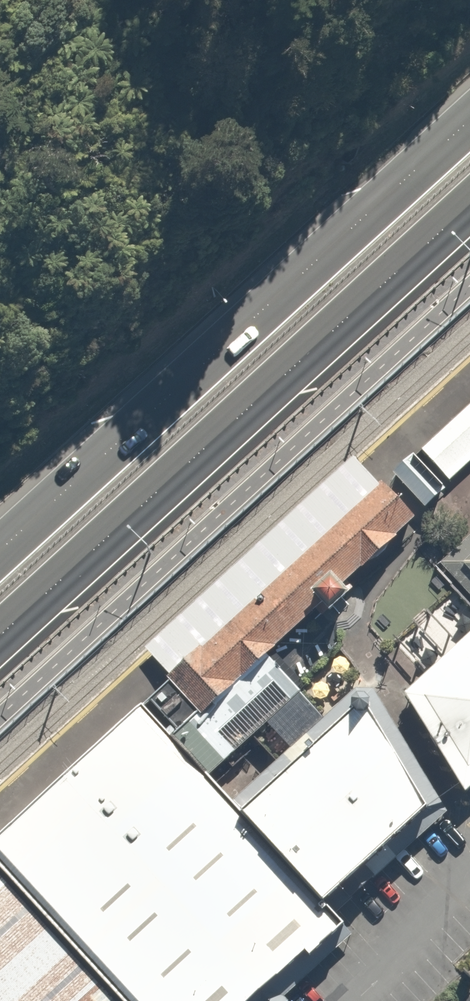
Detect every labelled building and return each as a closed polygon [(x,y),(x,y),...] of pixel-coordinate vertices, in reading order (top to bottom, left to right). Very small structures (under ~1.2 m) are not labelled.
[(422,451),(450,483),(469,464),(469,408),(422,451)] [(415,458),(395,476),(426,510),(446,493),(415,458)] [(146,650),(171,677),(203,648),(205,650),(382,488),(380,486),(354,459),(146,650)] [(199,713),(204,718),(237,687),(236,685),(244,678),(245,680),(274,653),(278,649),(277,648),(324,605),(333,615),(343,605),(353,596),(345,588),(363,571),(364,572),(399,539),(398,538),(417,521),(384,486),(382,484),(380,486),(382,488),(205,650),(203,648),(171,677),(168,680),(171,682),(199,713)] [(469,595),(469,538),(441,564),(469,595)] [(469,796),(469,795),(469,639),(428,677),(407,697),(469,796)] [(199,713),(179,732),(175,728),(168,734),(210,778),(268,724),(300,694),(307,687),(301,681),(274,653),(245,680),(244,678),(236,685),(237,687),(204,718),(199,713)] [(179,732),(199,713),(171,682),(151,701),(175,728),(179,732)] [(432,812),(329,907),(337,916),(448,814),(375,691),(369,691),(357,690),(325,720),(292,750),(234,803),(246,817),(358,715),(357,713),(357,706),(363,701),(370,701),(375,707),(375,714),(374,715),(432,812)] [(300,694),(268,724),(292,750),(325,720),(300,694)] [(358,715),(246,817),(329,907),(432,812),(374,715),(375,714),(375,707),(370,701),(363,701),(357,706),(357,713),(358,715)] [(0,834),(0,866),(124,1000),(287,1000),(285,999),(354,937),(337,916),(329,907),(246,817),(234,803),(210,778),(168,734),(142,704),(0,834)] [(0,866),(0,1000),(124,1000),(0,866)]
